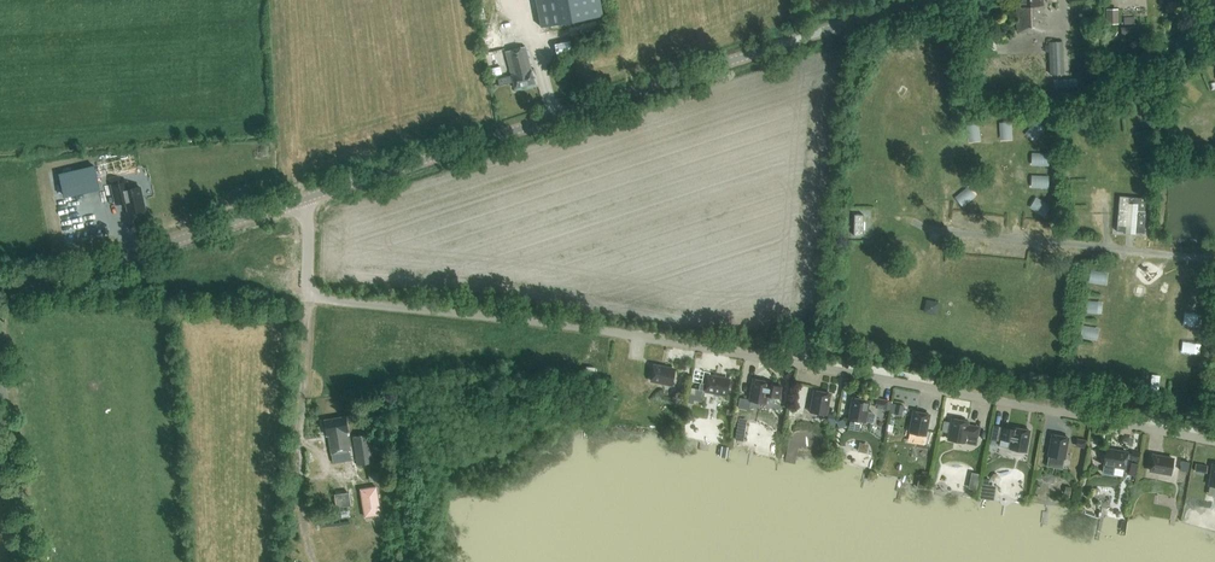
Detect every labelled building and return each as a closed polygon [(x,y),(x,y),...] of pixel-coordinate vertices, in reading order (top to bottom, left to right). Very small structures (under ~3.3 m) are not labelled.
[(532,0),(511,0),(511,1),(503,2),(505,15),(534,10),(532,0)] [(541,27),(603,16),(600,0),(536,0),(541,27)] [(1045,30),(1044,5),(1040,6),(1040,0),(1020,0),(1021,7),(1016,7),(1018,31),(1045,30)] [(1105,8),(1104,23),(1117,23),(1118,8),(1105,8)] [(1123,16),(1122,32),(1134,32),(1134,16),(1123,16)] [(571,40),(554,44),(557,55),(573,52),(571,40)] [(1175,42),(1174,46),(1177,50),(1180,50),(1183,49),(1185,45),(1183,41),(1179,40),(1175,42)] [(1064,74),(1063,41),(1048,42),(1049,46),(1044,46),(1045,53),(1049,53),(1049,74),(1064,74)] [(515,89),(535,84),(526,47),(506,52),(512,75),(498,79),(500,86),(513,82),(515,89)] [(1078,79),(1053,80),(1054,95),(1078,94),(1078,79)] [(94,166),(59,174),(64,196),(99,187),(94,166)] [(127,182),(113,187),(120,206),(130,202),(133,213),(148,208),(141,186),(130,190),(127,182)] [(1147,199),(1119,196),(1116,231),(1144,233),(1147,199)] [(855,215),(854,235),(863,236),(864,215),(855,215)] [(1089,269),(1088,282),(1106,283),(1107,270),(1089,269)] [(935,314),(938,301),(924,298),(922,311),(935,314)] [(1101,313),(1102,300),(1084,299),(1083,312),(1101,313)] [(1080,323),(1078,336),(1097,339),(1099,326),(1080,323)] [(672,384),(675,369),(653,365),(651,380),(672,384)] [(726,395),(729,380),(708,376),(705,390),(726,395)] [(765,403),(766,395),(778,397),(780,386),(768,384),(769,382),(754,379),(750,400),(765,403)] [(826,414),(830,393),(815,390),(811,412),(826,414)] [(873,412),(866,411),(868,400),(853,397),(849,419),(864,422),(865,421),(871,422),(874,421),(875,414),(873,412)] [(889,400),(877,398),(875,407),(887,410),(889,400)] [(895,411),(903,413),(904,406),(896,404),(895,411)] [(925,435),(929,414),(914,411),(910,432),(925,435)] [(837,415),(828,413),(827,421),(829,421),(829,425),(835,426),(837,415)] [(347,432),(349,432),(349,431),(348,432),(346,416),(324,420),(327,435),(326,435),(327,436),(328,435),(331,454),(350,451),(347,432)] [(964,442),(965,435),(977,437),(979,427),(967,425),(968,421),(953,418),(949,440),(964,442)] [(747,422),(738,420),(737,430),(745,431),(747,422)] [(1025,451),(1029,430),(1001,425),(998,438),(1012,441),(1010,449),(1025,451)] [(368,434),(352,437),(357,465),(373,463),(368,434)] [(1064,458),(1068,437),(1053,434),(1049,456),(1064,458)] [(1086,440),(1077,438),(1075,446),(1085,448),(1086,440)] [(859,449),(866,451),(868,443),(860,442),(859,449)] [(1104,464),(1105,464),(1103,473),(1113,474),(1114,466),(1125,468),(1128,453),(1106,449),(1104,464)] [(1140,452),(1132,451),(1130,459),(1138,461),(1140,452)] [(1171,474),(1173,459),(1152,455),(1149,470),(1171,474)] [(868,481),(873,482),(876,478),(876,472),(870,471),(867,475),(868,481)] [(351,505),(349,492),(335,494),(337,507),(351,505)]
